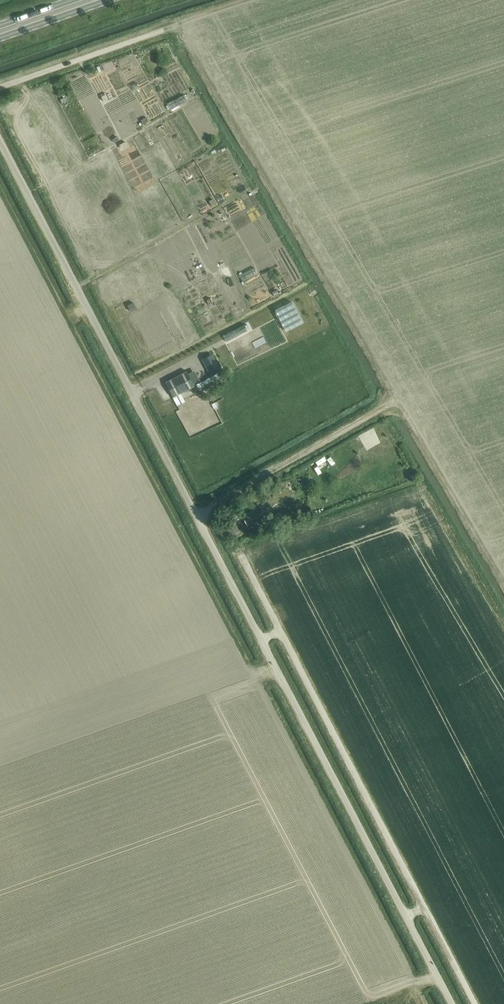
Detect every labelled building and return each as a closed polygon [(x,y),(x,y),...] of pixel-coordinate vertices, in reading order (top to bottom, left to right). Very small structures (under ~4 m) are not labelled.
[(210,355),(205,358),(213,375),(219,372),(210,355)] [(187,371),(165,382),(173,397),(194,385),(187,371)] [(213,376),(208,378),(211,382),(220,377),(218,373),(213,376)] [(265,516),(260,507),(243,517),(247,526),(265,516)] [(234,525),(227,528),(232,539),(241,534),(237,525),(235,526),(234,525)]
